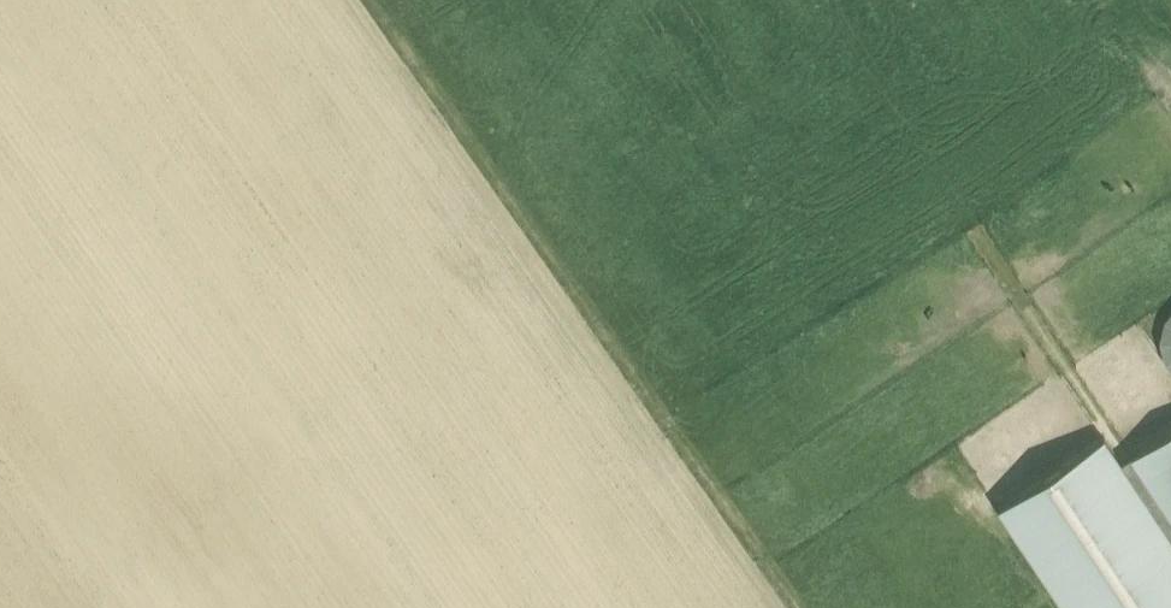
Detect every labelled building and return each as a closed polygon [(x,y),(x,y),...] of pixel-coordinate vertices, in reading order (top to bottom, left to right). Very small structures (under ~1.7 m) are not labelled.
[(1163,316),(1170,352),(1170,314),(1163,316)] [(1000,506),(1068,607),(1170,607),(1170,428),(1122,461),(1105,436),(1000,506)]
